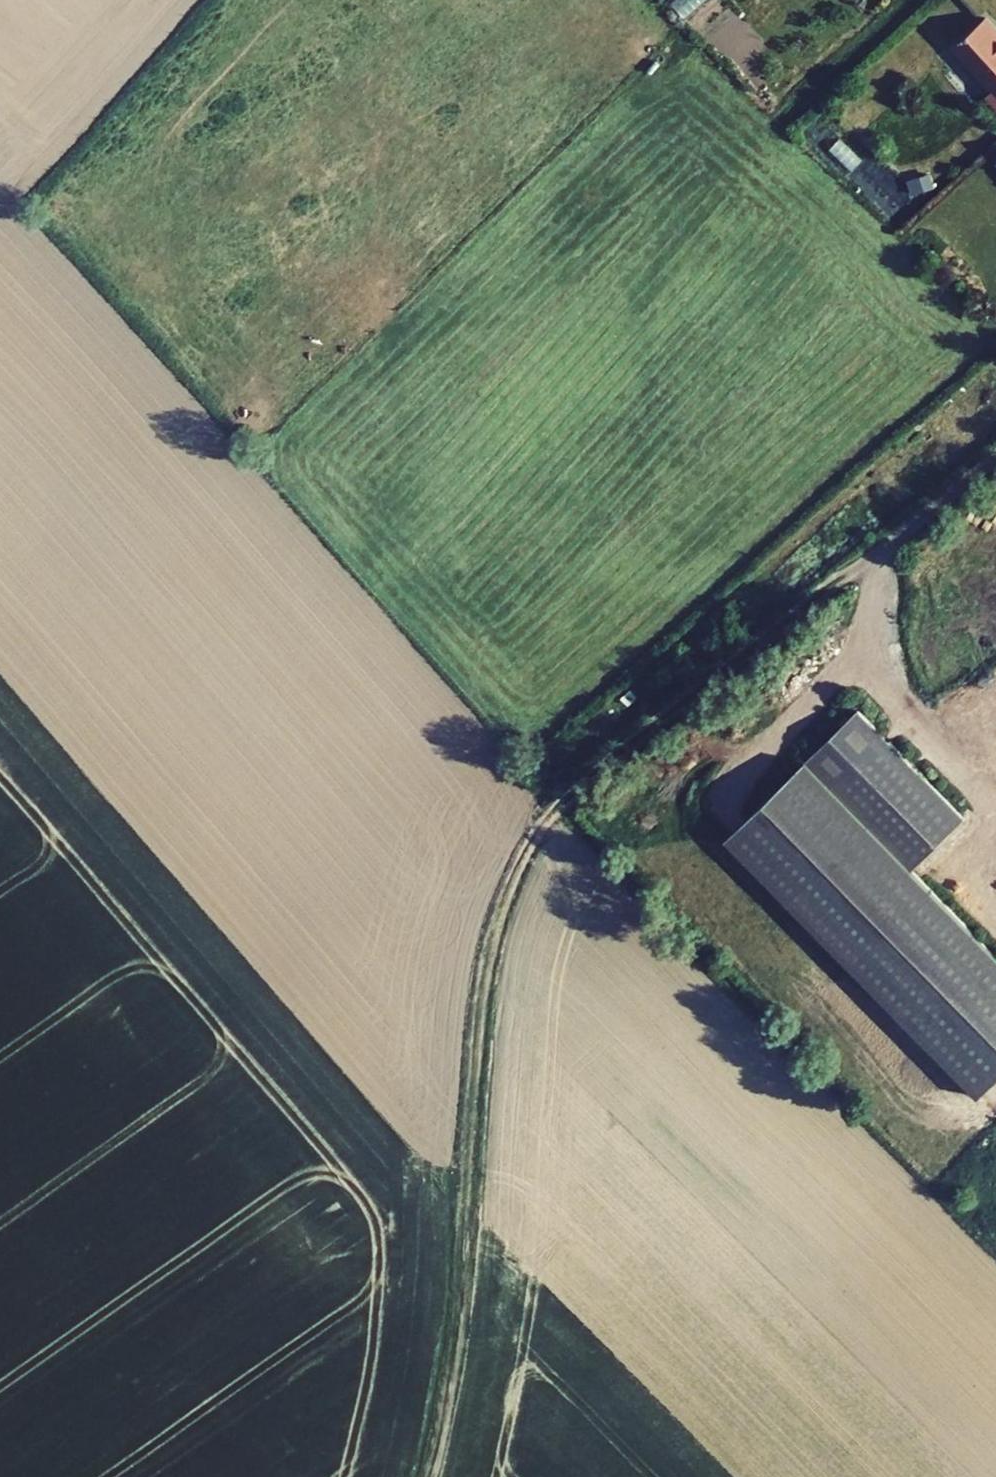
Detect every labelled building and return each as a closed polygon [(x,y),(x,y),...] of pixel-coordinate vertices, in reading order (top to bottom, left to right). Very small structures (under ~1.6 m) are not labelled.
[(708,0),(675,0),(674,1),(689,17),(708,0)] [(987,25),(955,53),(993,97),(988,102),(995,111),(995,35),(987,25)] [(957,832),(852,725),(722,853),(866,999),(953,933),(905,884),(957,832)] [(953,933),(866,999),(975,1110),(995,1089),(995,976),(953,933)]
